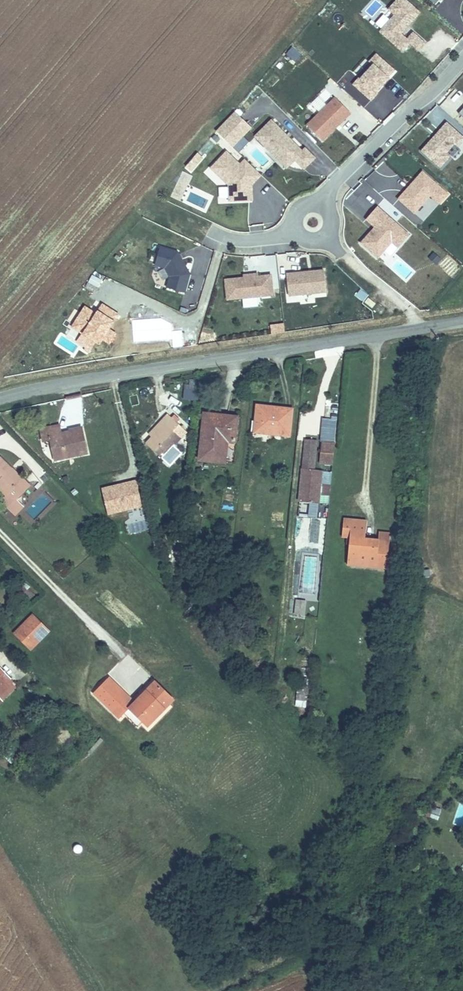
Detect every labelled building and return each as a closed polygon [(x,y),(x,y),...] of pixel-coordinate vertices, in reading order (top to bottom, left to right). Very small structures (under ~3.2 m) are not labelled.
[(404,51),(410,44),(419,51),(427,42),(410,28),(423,12),(408,0),(395,0),(373,26),(404,51)] [(372,50),(354,74),(357,77),(351,85),(373,101),(397,68),(372,50)] [(305,124),(323,141),(352,112),(334,95),(305,124)] [(216,130),(233,147),(253,127),(235,110),(216,130)] [(305,170),(315,159),(273,117),(253,136),(286,169),(295,160),(305,170)] [(451,152),(462,141),(462,136),(448,121),(420,149),(440,168),(454,155),(451,152)] [(242,204),(266,178),(231,145),(206,170),(242,204)] [(185,166),(192,172),(204,157),(197,151),(185,166)] [(417,214),(430,196),(441,205),(451,192),(420,169),(397,200),(417,214)] [(377,260),(393,243),(398,248),(410,235),(379,204),(364,220),(372,227),(358,242),(377,260)] [(158,246),(155,267),(165,268),(163,276),(168,277),(166,288),(187,292),(191,263),(182,262),(184,250),(158,246)] [(326,270),(288,270),(288,295),(326,295),(326,270)] [(225,299),(274,297),(273,274),(224,275),(225,299)] [(368,297),(364,303),(372,308),(376,302),(368,297)] [(289,410),(256,405),(254,430),(286,435),(289,410)] [(237,416),(205,412),(199,459),(230,464),(237,416)] [(165,426),(151,439),(146,445),(161,460),(182,440),(175,432),(180,426),(170,416),(162,423),(165,426)] [(148,436),(151,439),(165,426),(162,423),(148,436)] [(60,428),(42,432),(46,444),(53,443),(58,461),(93,455),(86,426),(74,429),(75,433),(62,435),(60,428)] [(314,442),(302,441),(296,502),(316,504),(319,472),(311,471),(314,442)] [(330,465),(333,445),(318,443),(316,463),(330,465)] [(11,475),(13,473),(3,462),(0,465),(0,493),(9,503),(4,507),(18,522),(27,514),(19,506),(32,494),(25,486),(22,488),(11,475)] [(135,504),(117,508),(119,518),(137,514),(135,504)] [(384,566),(387,539),(376,538),(363,536),(365,520),(341,517),(339,533),(346,534),(344,561),(384,566)] [(308,541),(315,542),(320,519),(313,518),(308,541)] [(376,538),(387,539),(388,531),(377,530),(376,538)] [(319,594),(320,575),(316,575),(317,557),(303,556),(301,593),(319,594)] [(295,600),(294,614),(305,615),(306,600),(295,600)] [(32,651),(52,631),(33,612),(13,632),(32,651)] [(13,683),(0,670),(0,695),(13,683)] [(16,685),(13,683),(0,695),(0,700),(0,701),(16,685)] [(297,686),(295,707),(306,707),(307,686),(297,686)] [(94,703),(133,742),(136,739),(142,733),(147,738),(175,710),(157,692),(136,713),(109,687),(94,703)] [(141,744),(147,738),(142,733),(136,739),(141,744)]
